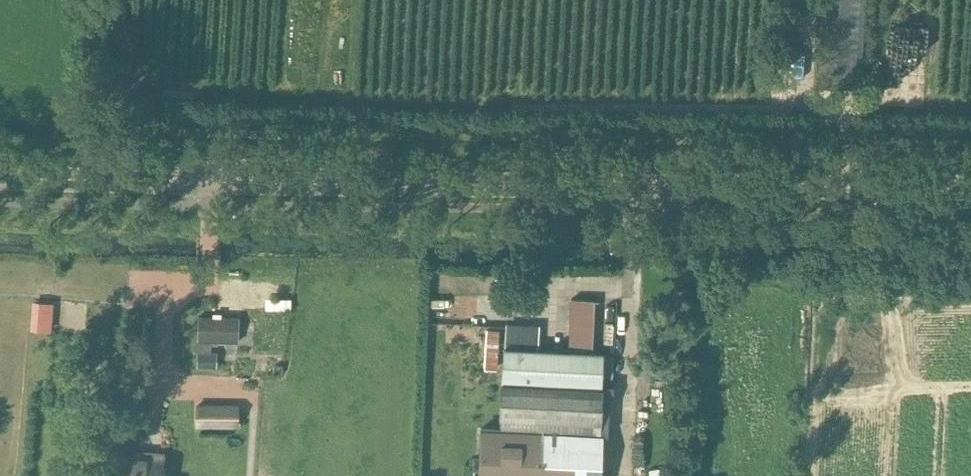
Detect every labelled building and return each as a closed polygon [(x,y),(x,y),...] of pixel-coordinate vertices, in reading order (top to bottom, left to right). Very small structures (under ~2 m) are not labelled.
[(801,13),(789,10),(787,19),(798,22),(801,13)] [(794,65),(796,41),(784,40),(781,64),(794,65)] [(918,103),(914,111),(921,115),(925,107),(918,103)] [(950,107),(934,107),(934,116),(950,116),(950,107)] [(926,108),(922,115),(929,119),(933,111),(926,108)] [(505,348),(503,383),(601,388),(602,353),(593,352),(595,300),(572,298),(569,351),(538,349),(539,328),(506,326),(505,348)] [(77,302),(75,321),(83,321),(85,302),(77,302)] [(220,342),(256,343),(255,376),(280,377),(282,324),(256,324),(256,326),(241,325),(241,312),(201,311),(200,335),(220,335),(220,342)] [(500,429),(599,434),(603,434),(608,434),(609,396),(613,396),(614,385),(602,384),(602,388),(601,388),(503,383),(502,383),(500,429)] [(601,470),(603,434),(599,434),(500,429),(481,428),(479,475),(601,475),(601,470)] [(162,470),(163,454),(146,452),(145,458),(114,456),(113,475),(161,475),(162,470)]
